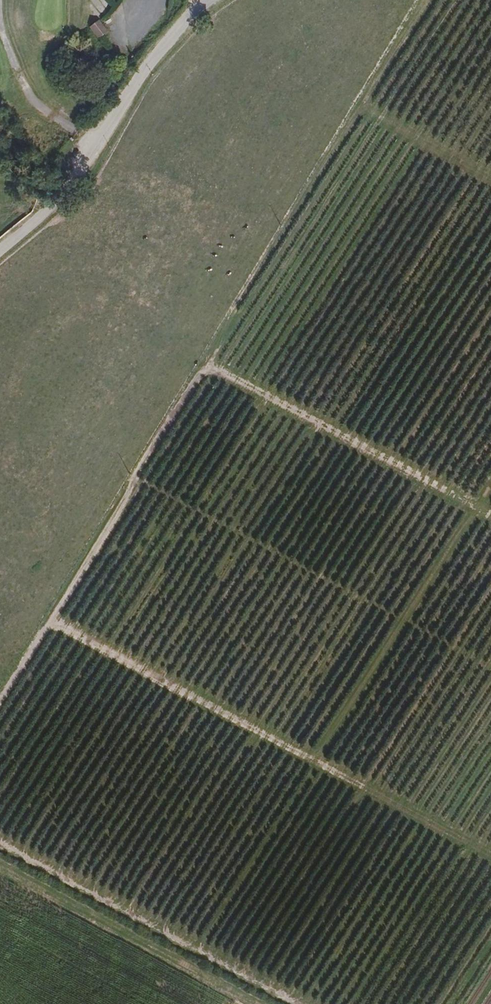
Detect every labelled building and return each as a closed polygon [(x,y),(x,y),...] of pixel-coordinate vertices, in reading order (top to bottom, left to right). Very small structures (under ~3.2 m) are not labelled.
[(96,38),(107,30),(97,19),(87,27),(96,38)]
